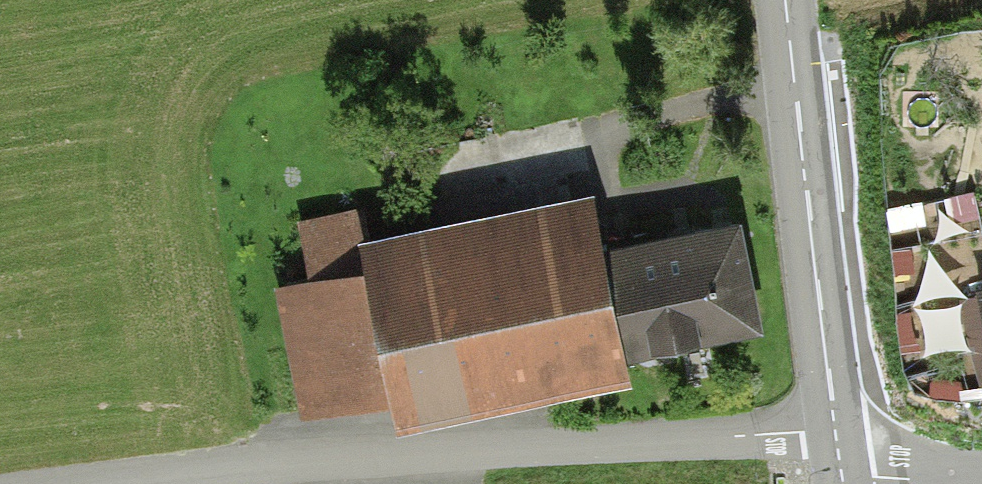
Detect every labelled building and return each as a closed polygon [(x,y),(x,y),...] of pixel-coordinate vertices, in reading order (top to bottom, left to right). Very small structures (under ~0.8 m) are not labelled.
[(630,198),(397,246),(403,274),(432,411),(665,363),(640,243),(630,198)] [(326,230),(338,287),(403,274),(397,246),(391,217),(326,230)] [(640,243),(665,363),(789,337),(765,217),(640,243)] [(432,411),(403,274),(338,287),(304,294),(332,432),(432,411)]
